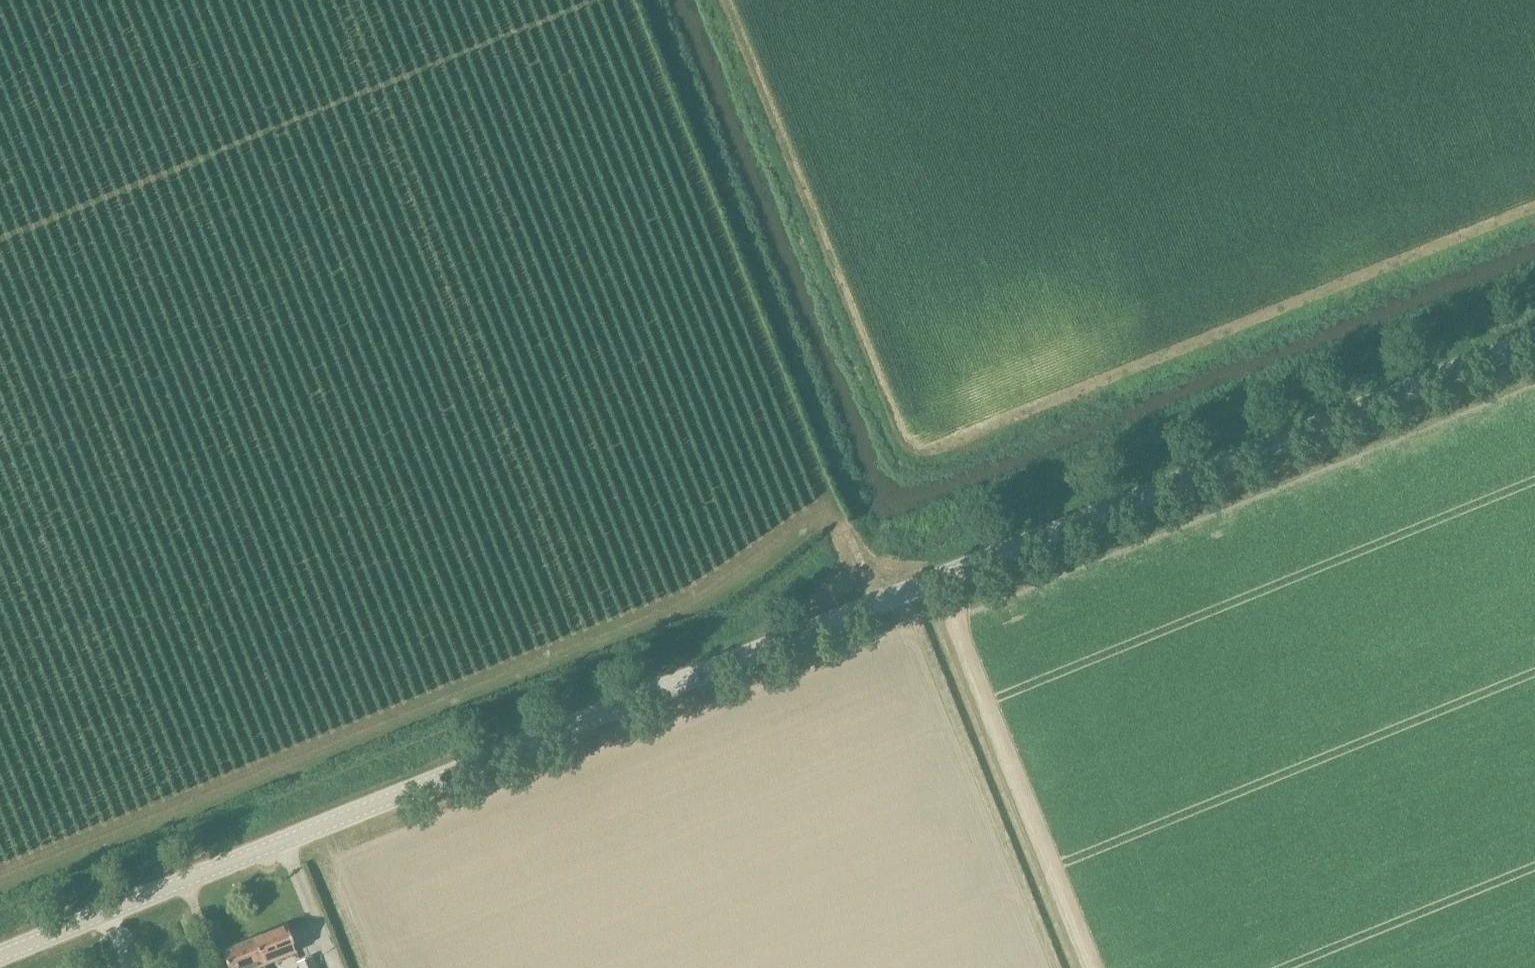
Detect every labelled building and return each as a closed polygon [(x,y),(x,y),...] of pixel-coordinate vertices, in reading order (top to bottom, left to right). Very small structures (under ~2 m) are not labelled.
[(252,941),(262,966),(295,953),(285,928),(252,941)] [(262,966),(252,941),(220,954),(226,967),(257,967),(262,966)] [(297,967),(315,967),(311,959),(296,965),(297,967)]
